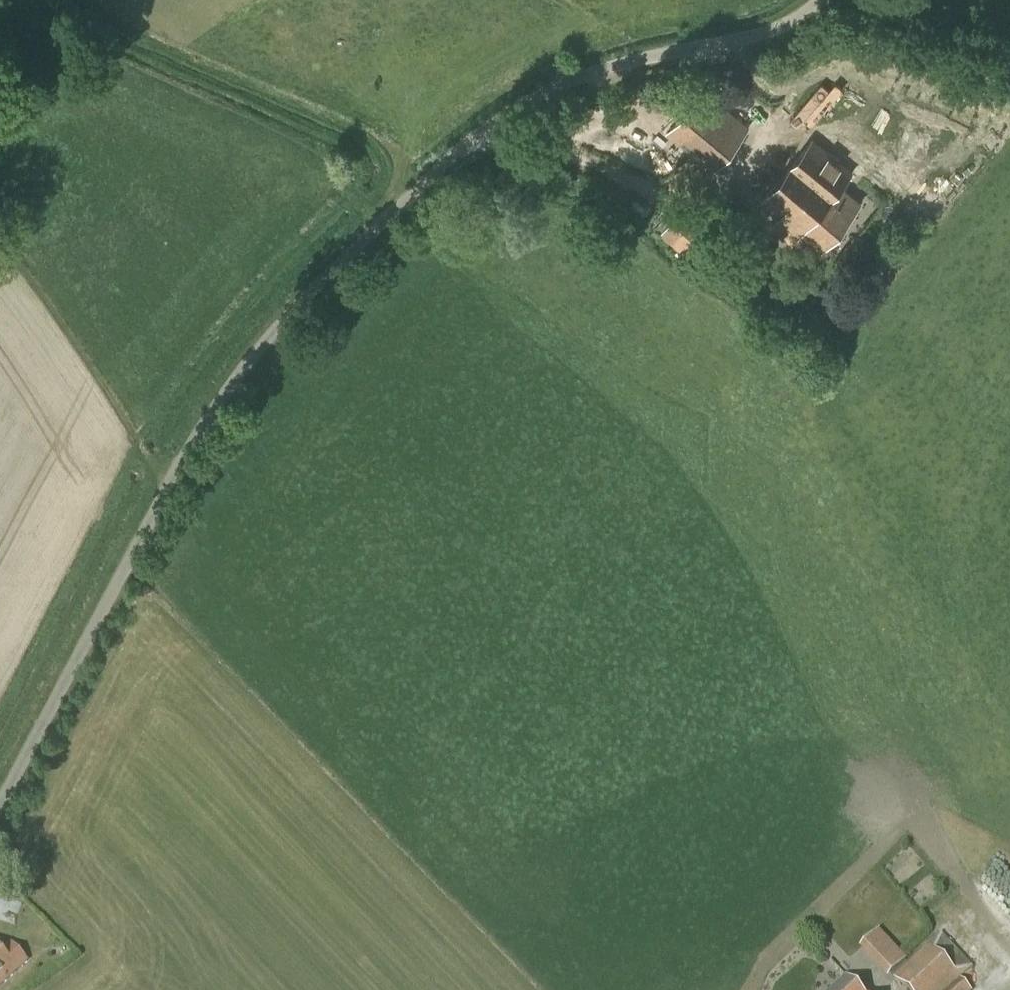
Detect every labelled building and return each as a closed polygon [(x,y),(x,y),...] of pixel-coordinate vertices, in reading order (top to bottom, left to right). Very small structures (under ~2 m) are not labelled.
[(751,126),(703,86),(666,132),(713,172),(751,126)] [(780,215),(771,226),(793,244),(801,233),(822,250),(862,202),(843,186),(855,172),(842,161),(814,138),(762,200),(780,215)] [(678,246),(688,233),(670,218),(659,231),(678,246)] [(878,928),(860,944),(888,973),(906,957),(878,928)] [(893,977),(905,989),(970,989),(960,979),(973,967),(941,932),(893,977)] [(32,967),(12,944),(2,953),(0,951),(0,989),(7,989),(32,967)] [(845,977),(831,989),(858,989),(845,977)]
